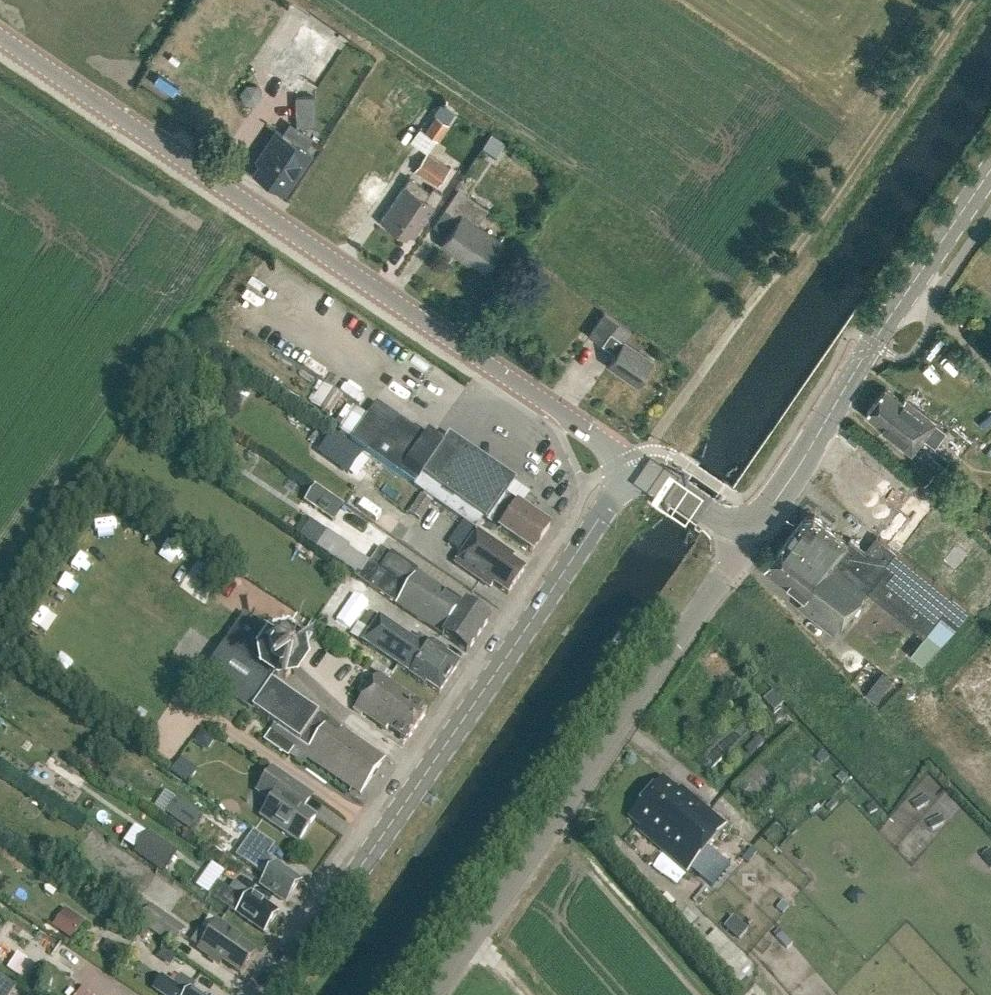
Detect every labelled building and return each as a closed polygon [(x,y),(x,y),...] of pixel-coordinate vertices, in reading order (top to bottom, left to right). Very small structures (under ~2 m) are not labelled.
[(290,16),(262,75),(299,92),(326,33),(290,16)] [(292,94),(293,124),(313,123),(311,93),(292,94)] [(437,139),(449,123),(436,114),(424,131),(437,139)] [(312,138),(292,125),(286,135),(277,130),(257,159),(262,162),(255,172),(272,184),(276,179),(288,187),(310,153),(304,149),(312,138)] [(495,148),(501,138),(488,132),(483,141),(495,148)] [(438,185),(450,167),(428,152),(415,170),(438,185)] [(418,193),(423,196),(428,189),(409,177),(380,219),(394,229),(418,193)] [(418,193),(394,229),(407,238),(410,234),(414,237),(436,205),(434,204),(442,194),(432,187),(425,197),(423,196),(418,193)] [(484,269),(503,242),(477,225),(488,208),(458,188),(444,208),(459,218),(441,244),(469,263),(471,260),(484,269)] [(625,340),(630,332),(631,330),(604,312),(603,313),(588,335),(602,344),(615,352),(608,363),(607,364),(637,384),(651,363),(653,360),(625,340)] [(904,400),(886,387),(867,413),(884,426),(881,429),(913,452),(924,437),(936,446),(947,431),(935,422),(937,420),(906,397),(904,400)] [(367,419),(357,412),(347,405),(333,425),(343,432),(341,436),(351,443),(415,487),(414,488),(481,533),(488,523),(499,530),(498,531),(532,554),(550,528),(505,497),(516,482),(449,437),(443,445),(428,435),(423,443),(395,424),(391,429),(370,414),(367,419)] [(851,433),(847,438),(856,445),(859,441),(860,440),(851,433)] [(333,434),(319,454),(348,475),(362,456),(333,434)] [(327,498),(325,497),(317,509),(334,521),(344,508),(328,497),(327,498)] [(385,511),(377,524),(392,533),(400,520),(385,511)] [(848,542),(814,515),(806,516),(765,568),(804,598),(798,605),(834,633),(868,591),(924,635),(941,613),(957,625),(970,609),(878,536),(867,550),(851,537),(848,542)] [(310,520),(306,525),(322,536),(326,531),(310,520)] [(514,558),(478,533),(476,535),(475,534),(452,569),(475,585),(476,585),(488,593),(491,590),(493,586),(507,596),(524,570),(511,561),(514,558)] [(357,572),(354,576),(369,587),(396,605),(395,606),(468,654),(490,621),(417,573),(389,554),(379,570),(369,564),(362,575),(357,572)] [(854,622),(863,628),(878,610),(870,603),(854,622)] [(229,638),(254,655),(254,653),(266,635),(274,634),(245,615),(229,638)] [(414,643),(379,620),(363,644),(410,676),(410,677),(425,687),(426,685),(440,695),(459,665),(446,656),(447,654),(433,645),(432,646),(418,637),(414,643)] [(254,653),(254,655),(259,675),(271,683),(276,686),(297,682),(309,665),(305,644),(287,632),(274,634),(266,635),(254,653)] [(252,712),(271,684),(271,683),(259,675),(254,655),(229,638),(200,678),(253,715),(254,714),(252,712)] [(406,740),(425,713),(412,704),(415,701),(379,677),(356,710),(387,731),(389,728),(406,740)] [(875,683),(867,693),(877,701),(885,691),(875,683)] [(279,741),(286,746),(286,745),(293,750),(303,757),(327,722),(271,684),(252,712),(254,714),(284,734),(279,741)] [(772,692),(763,700),(775,712),(784,704),(772,692)] [(737,743),(748,755),(762,742),(741,720),(697,762),(706,772),(737,743)] [(360,796),(386,758),(342,728),(340,731),(327,722),(303,757),(360,796)] [(177,758),(168,773),(186,784),(195,769),(177,758)] [(314,800),(272,771),(257,793),(271,802),(260,817),(298,843),(315,818),(306,812),(314,800)] [(679,792),(663,779),(628,819),(640,829),(638,831),(687,873),(725,825),(682,788),(679,792)] [(739,789),(749,803),(760,795),(749,781),(739,789)] [(175,798),(164,814),(192,833),(203,817),(175,798)] [(286,903),(302,880),(277,863),(268,856),(274,846),(253,832),(236,857),(266,879),(261,885),(286,903)] [(177,855),(147,835),(136,852),(165,872),(177,855)] [(208,894),(219,869),(206,863),(195,889),(208,894)] [(245,902),(217,883),(208,896),(236,915),(264,935),(279,914),(251,894),(245,902)] [(171,948),(184,930),(150,907),(138,925),(171,948)] [(51,929),(71,942),(82,924),(63,911),(51,929)] [(243,941),(217,924),(209,936),(201,931),(191,944),(199,950),(198,951),(220,966),(222,962),(240,975),(254,954),(240,945),(243,941)] [(713,930),(698,945),(728,976),(743,961),(713,930)] [(8,972),(34,989),(43,976),(17,959),(8,972)] [(14,984),(0,977),(0,994),(9,994),(14,984)] [(161,978),(152,991),(158,994),(197,994),(191,991),(193,987),(180,978),(174,987),(161,978)]
